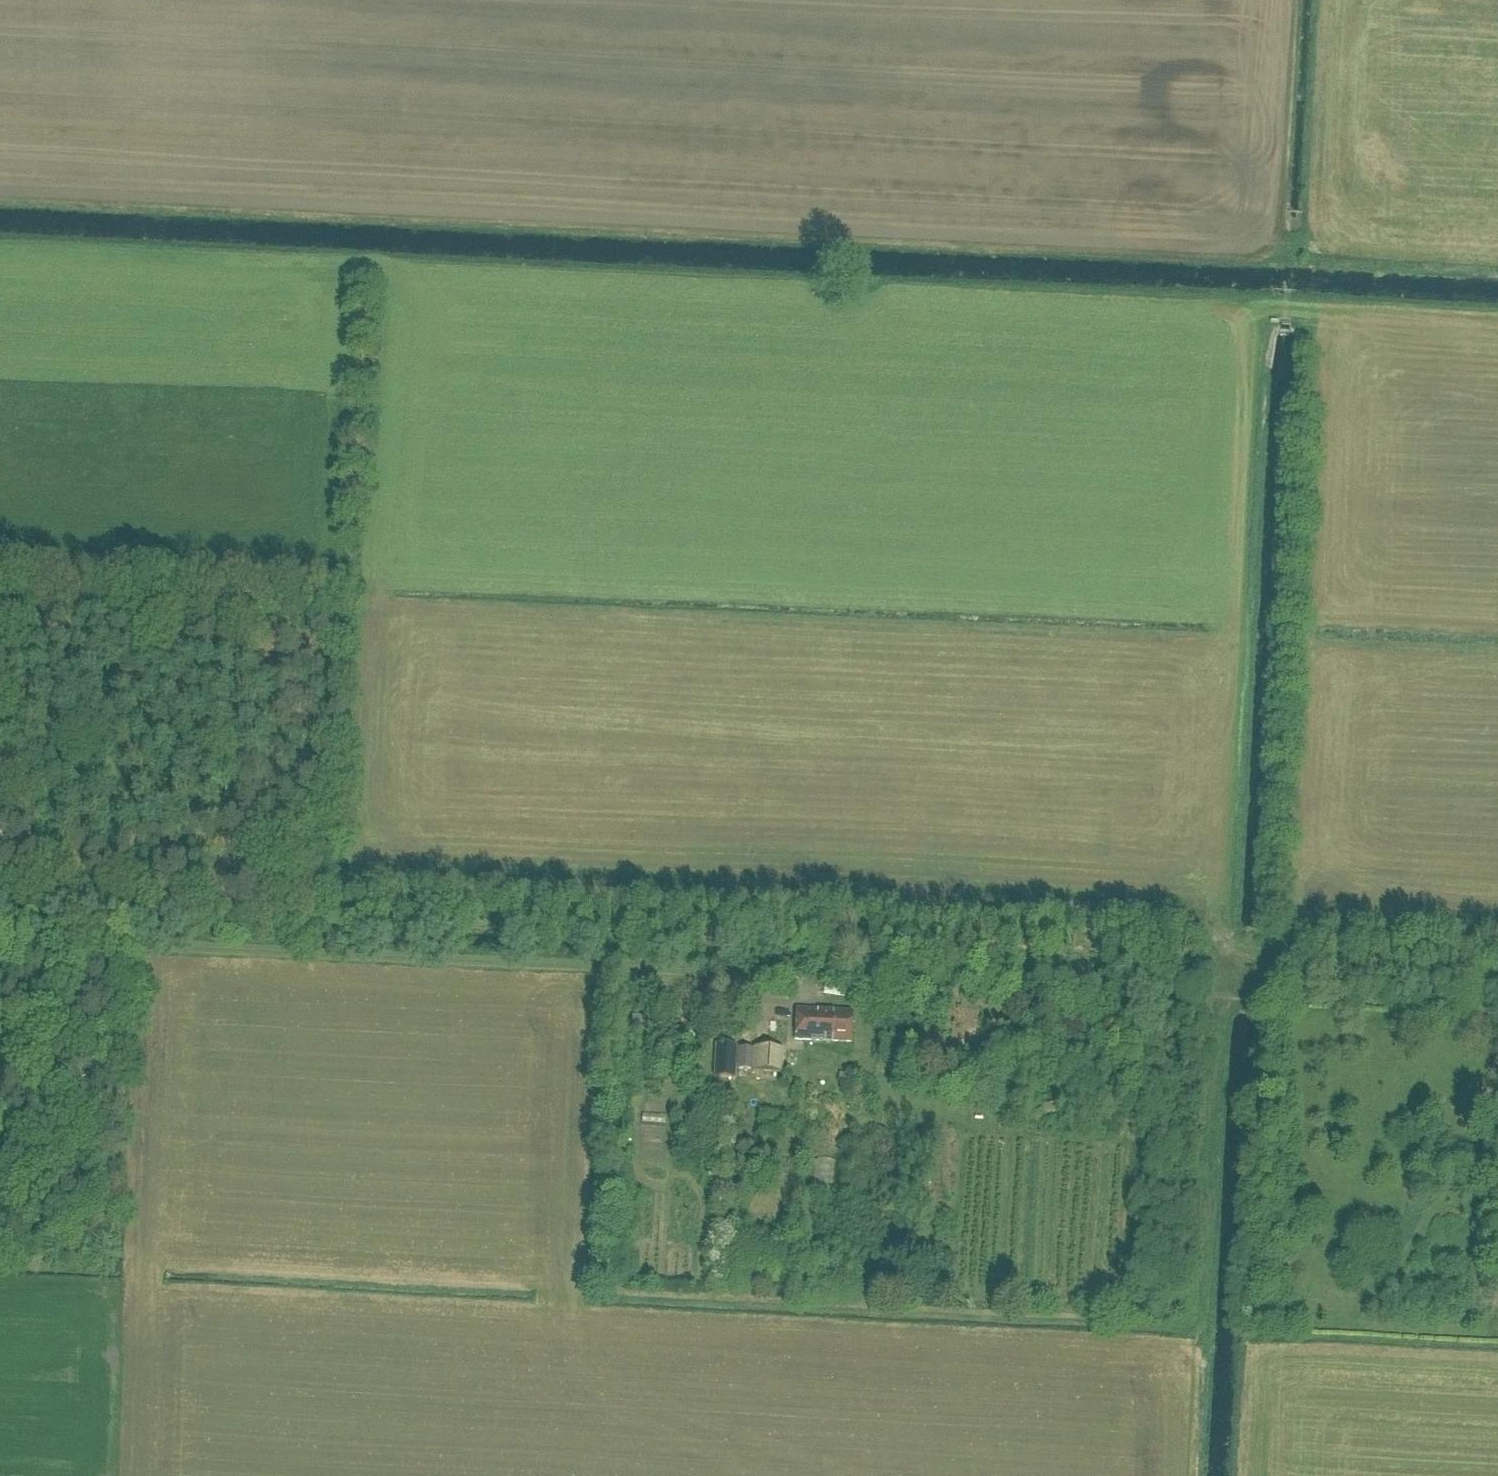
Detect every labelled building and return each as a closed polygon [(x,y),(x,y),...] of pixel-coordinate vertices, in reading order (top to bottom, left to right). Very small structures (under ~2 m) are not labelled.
[(853,1013),(797,1010),(795,1041),(851,1044),(853,1013)] [(719,1070),(782,1074),(783,1050),(753,1048),(753,1051),(739,1050),(739,1047),(721,1046),(719,1070)]
